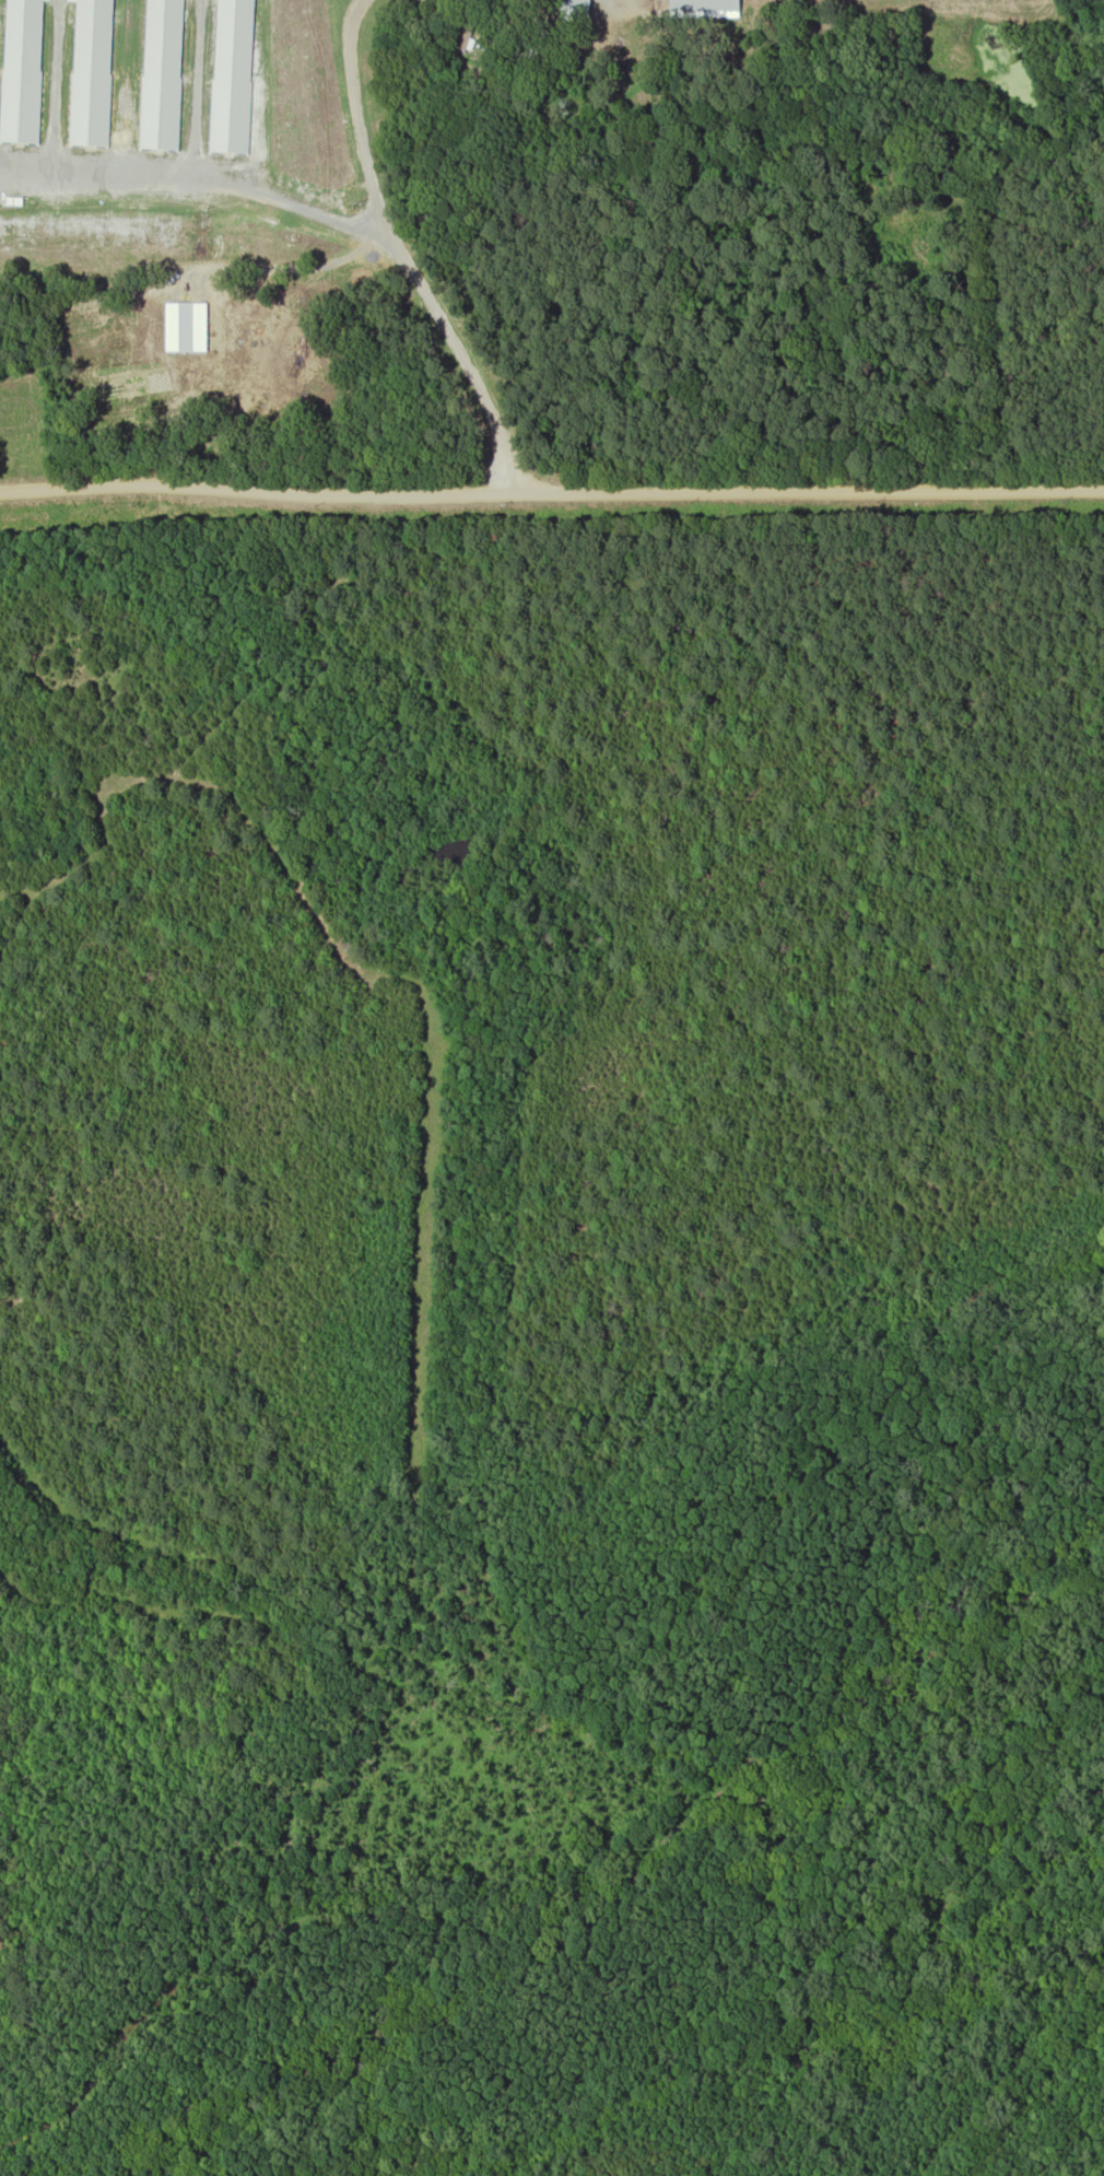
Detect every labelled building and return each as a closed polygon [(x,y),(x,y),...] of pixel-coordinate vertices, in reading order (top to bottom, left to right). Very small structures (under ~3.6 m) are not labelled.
[(743,9),(743,0),(673,0),(673,9),(743,9)]
